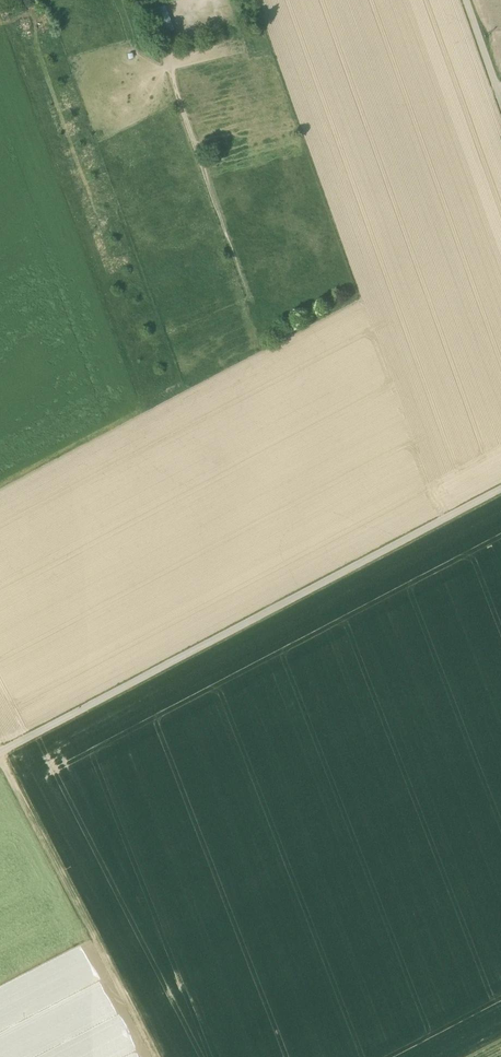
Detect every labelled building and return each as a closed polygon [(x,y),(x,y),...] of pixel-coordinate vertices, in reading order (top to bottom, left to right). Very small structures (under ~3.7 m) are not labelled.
[(166,5),(159,7),(167,32),(175,30),(166,5)]
